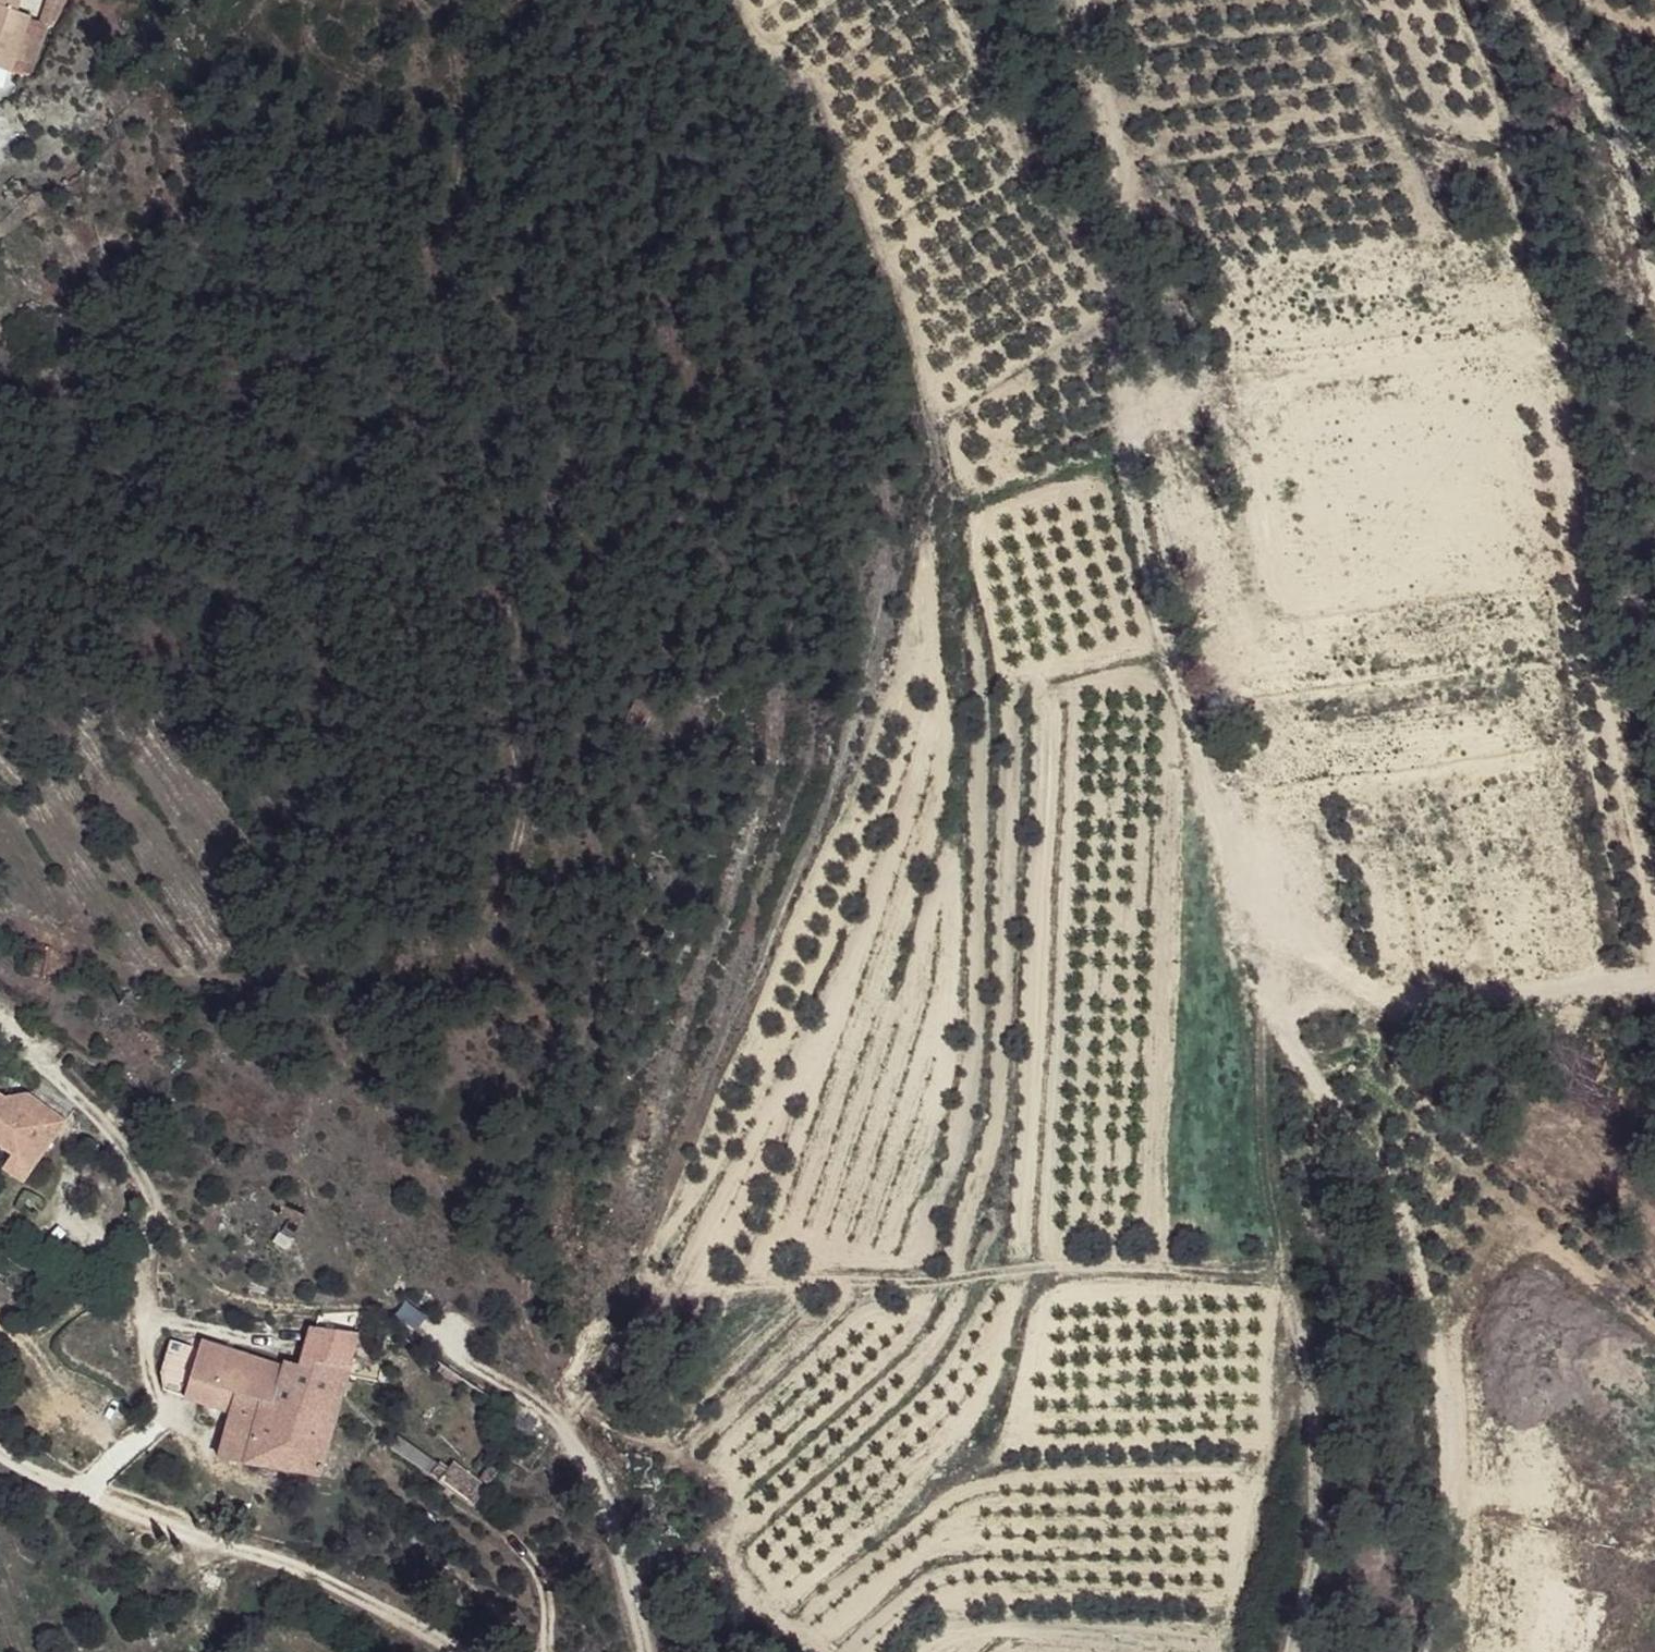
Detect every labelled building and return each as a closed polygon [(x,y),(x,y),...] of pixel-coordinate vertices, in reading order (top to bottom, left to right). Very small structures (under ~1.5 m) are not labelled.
[(22,38),(12,29),(23,8),(10,0),(0,0),(0,72),(22,38)] [(26,1093),(15,1097),(18,1116),(51,1139),(63,1122),(26,1093)] [(11,1159),(33,1172),(51,1139),(18,1116),(15,1097),(0,1100),(0,1150),(11,1159)] [(33,1172),(11,1159),(2,1173),(22,1185),(33,1172)] [(194,1350),(168,1338),(161,1371),(160,1390),(231,1415),(218,1464),(319,1477),(358,1329),(307,1323),(298,1364),(280,1360),(279,1367),(194,1340),(194,1350)] [(399,1435),(391,1446),(401,1453),(408,1442),(399,1435)] [(431,1461),(424,1471),(434,1477),(440,1467),(431,1461)] [(454,1463),(439,1482),(469,1507),(489,1486),(454,1463)]
